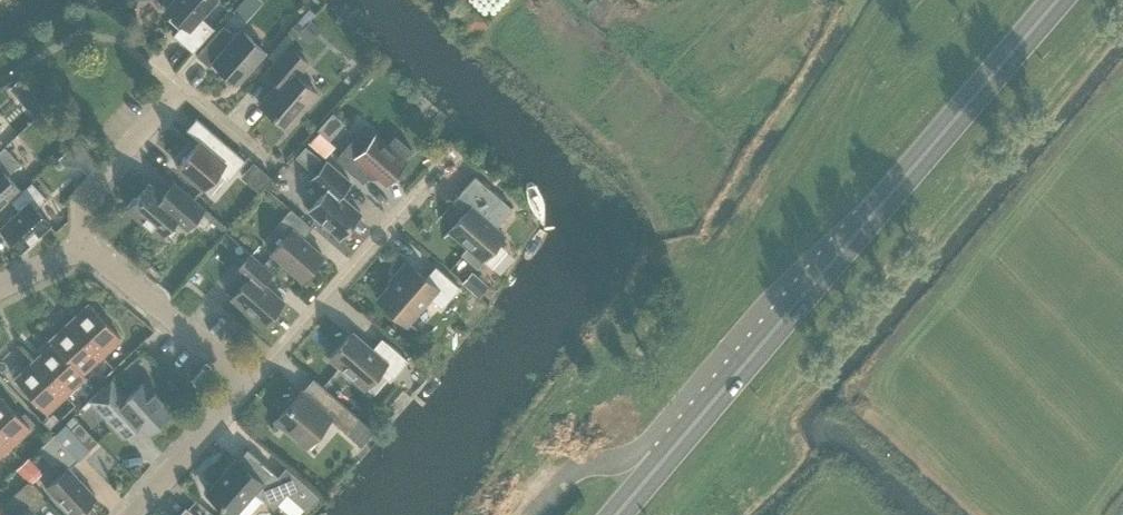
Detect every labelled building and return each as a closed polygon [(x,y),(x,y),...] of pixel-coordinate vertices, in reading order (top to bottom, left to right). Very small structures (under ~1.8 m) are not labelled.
[(217,0),(172,0),(166,8),(183,24),(174,34),(193,52),(214,28),(201,17),(217,0)] [(233,11),(248,24),(266,4),(262,0),(243,0),(233,11)] [(305,26),(298,34),(308,43),(322,29),(311,19),(305,26)] [(297,22),(288,32),(294,38),(298,34),(305,26),(298,20),(297,22)] [(223,25),(197,55),(209,66),(212,62),(237,84),(266,51),(241,29),(235,35),(223,25)] [(288,128),(318,93),(297,76),(309,63),(288,46),(266,72),(278,82),(260,103),(288,128)] [(32,91),(22,80),(8,92),(19,103),(32,91)] [(227,181),(245,160),(196,118),(186,130),(199,141),(177,166),(203,189),(217,172),(227,181)] [(320,131),(309,143),(311,145),(325,157),(336,144),(322,133),(320,131)] [(386,184),(407,160),(376,133),(361,150),(350,141),(335,158),(357,177),(366,167),(386,184)] [(20,163),(5,146),(0,151),(0,206),(19,188),(7,175),(20,163)] [(339,237),(361,212),(340,194),(351,182),(326,161),(315,174),(318,177),(313,182),(324,192),(308,210),(339,237)] [(513,209),(501,199),(475,176),(454,201),(466,211),(443,237),(444,238),(450,231),(468,247),(462,254),(476,266),(482,259),(492,267),(507,249),(498,241),(504,234),(496,227),(513,209)] [(21,250),(50,223),(36,208),(47,198),(32,182),(11,201),(20,210),(0,228),(21,250)] [(186,228),(204,208),(181,188),(170,201),(149,183),(127,208),(160,237),(176,219),(186,228)] [(302,280),(323,255),(303,237),(312,227),(291,208),(276,225),(287,235),(271,253),(302,280)] [(228,229),(218,219),(200,238),(210,247),(228,229)] [(262,325),(284,300),(263,282),(272,272),(251,254),(236,271),(247,280),(231,298),(262,325)] [(442,308),(460,287),(435,266),(425,278),(406,261),(394,274),(396,276),(377,298),(407,325),(430,298),(442,308)] [(489,285),(473,271),(463,282),(479,297),(489,285)] [(69,321),(101,356),(121,337),(89,303),(69,321)] [(82,373),(101,356),(69,321),(49,339),(52,343),(53,342),(82,373)] [(377,353),(353,332),(330,358),(364,388),(379,371),(390,381),(408,360),(387,342),(377,353)] [(85,376),(82,373),(53,342),(52,343),(34,360),(66,394),(85,376)] [(46,412),(66,394),(34,360),(14,378),(46,412)] [(148,434),(171,412),(143,382),(126,397),(114,383),(108,389),(105,385),(93,396),(114,419),(125,409),(148,434)] [(374,431),(360,419),(322,386),(310,400),(301,391),(276,420),(305,445),(329,417),(347,433),(361,445),(374,431)] [(10,445),(30,427),(0,395),(0,434),(10,445)] [(24,412),(20,416),(29,426),(33,422),(24,412)] [(68,420),(66,423),(90,448),(97,441),(73,416),(68,420)] [(38,449),(61,474),(46,487),(72,514),(75,514),(95,496),(69,468),(79,458),(87,451),(63,425),(38,449)] [(10,445),(0,434),(0,455),(10,445)] [(39,468),(29,457),(17,469),(27,480),(39,468)] [(286,466),(278,475),(262,461),(251,473),(236,459),(207,492),(233,514),(254,491),(273,508),(287,493),(307,510),(319,496),(286,466)] [(34,512),(46,500),(28,481),(6,501),(18,514),(17,514),(37,514),(34,512)] [(185,507),(178,514),(195,514),(185,507)]
